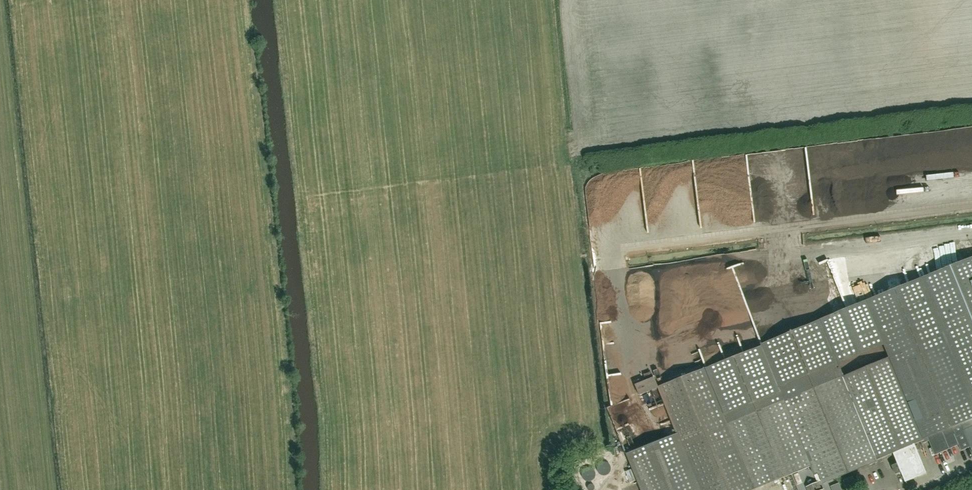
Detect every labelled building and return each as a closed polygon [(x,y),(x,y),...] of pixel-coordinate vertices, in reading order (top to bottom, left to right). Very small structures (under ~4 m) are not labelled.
[(810,466),(814,475),(818,473),(823,483),(876,461),(877,459),(893,452),(905,481),(926,472),(914,443),(922,440),(927,437),(928,440),(923,443),(925,448),(931,445),(935,453),(958,443),(961,449),(970,445),(971,450),(971,258),(761,345),(762,347),(707,370),(707,369),(659,389),(655,380),(636,388),(640,397),(608,410),(641,489),(753,489),(810,466)] [(847,489),(856,486),(852,477),(844,480),(847,489)] [(823,489),(821,489),(818,482),(806,487),(807,489),(824,489),(823,489)]
